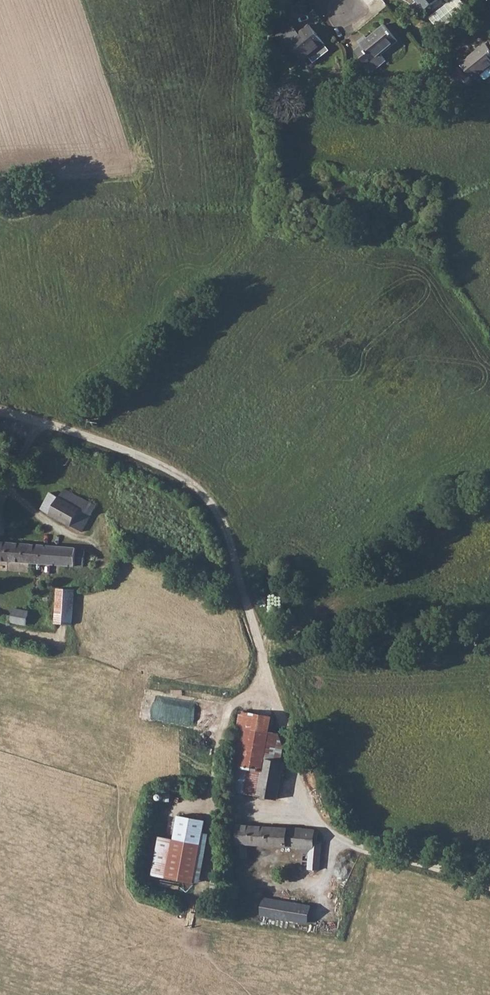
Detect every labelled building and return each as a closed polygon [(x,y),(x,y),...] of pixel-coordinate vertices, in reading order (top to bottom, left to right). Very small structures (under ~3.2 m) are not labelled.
[(425,11),(438,0),(416,0),(425,11)] [(361,45),(354,50),(366,66),(365,66),(369,71),(371,71),(372,72),(386,61),(381,55),(398,41),(385,24),(368,38),(365,35),(357,41),(361,45)] [(292,27),(281,36),(287,43),(303,61),(308,57),(312,62),(327,50),(323,45),(325,44),(309,25),(298,34),(292,27)] [(461,63),(474,80),(482,74),(485,79),(488,79),(489,77),(489,43),(488,45),(486,43),(461,63)] [(58,497),(51,493),(49,492),(41,508),(50,514),(49,515),(70,527),(71,526),(83,532),(92,515),(81,509),(81,508),(59,496),(58,497)] [(84,567),(85,549),(0,541),(0,561),(84,567)] [(58,589),(55,624),(72,626),(74,590),(58,589)] [(14,609),(11,622),(26,625),(28,611),(14,609)] [(263,767),(258,792),(260,792),(259,799),(278,802),(279,795),(286,757),(283,756),(267,754),(265,767),(263,767)] [(301,850),(301,854),(308,854),(307,869),(319,870),(321,841),(314,840),(315,829),(237,824),(235,855),(246,855),(247,846),(301,850)] [(208,845),(157,834),(151,874),(200,882),(208,845)] [(308,906),(290,902),(263,898),(260,915),(296,921),(306,923),(308,906)]
